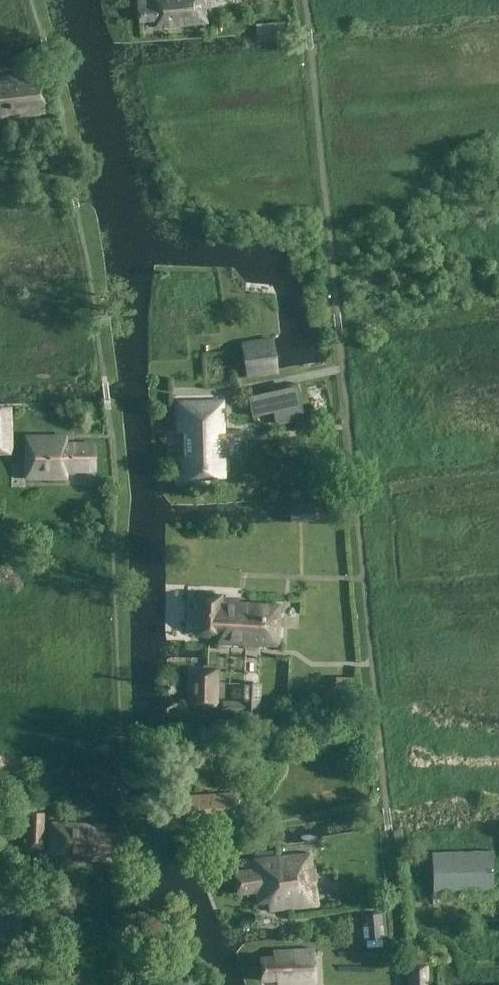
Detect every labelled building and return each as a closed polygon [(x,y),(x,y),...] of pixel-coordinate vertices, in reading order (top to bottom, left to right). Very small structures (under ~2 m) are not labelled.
[(139,20),(157,18),(158,25),(205,19),(203,0),(137,0),(139,20)] [(285,32),(285,21),(256,23),(257,41),(286,39),(285,32)] [(37,72),(0,77),(0,116),(42,111),(37,72)] [(270,338),(245,342),(239,343),(244,377),(252,376),(276,372),(270,338)] [(301,390),(306,402),(321,396),(316,384),(301,390)] [(252,395),(246,396),(251,417),(271,412),(274,422),(303,415),(296,385),(253,395),(252,395)] [(220,402),(176,403),(177,432),(181,432),(182,456),(177,456),(178,461),(186,460),(186,480),(223,479),(222,458),(218,458),(217,432),(221,432),(220,402)] [(11,455),(11,406),(0,406),(0,455),(11,455)] [(64,468),(92,468),(92,442),(52,441),(52,439),(22,441),(24,479),(64,476),(64,468)] [(219,593),(197,592),(195,632),(217,632),(216,640),(275,643),(277,603),(236,601),(236,596),(219,595),(219,593)] [(181,708),(218,708),(217,668),(181,668),(181,708)] [(259,683),(242,682),(241,714),(257,714),(259,683)] [(182,795),(184,823),(232,820),(230,792),(182,795)] [(42,847),(42,832),(42,811),(25,810),(24,846),(42,847)] [(49,819),(47,854),(101,857),(102,850),(119,851),(120,831),(103,830),(103,822),(49,819)] [(431,891),(491,889),(490,849),(430,851),(431,891)] [(308,851),(278,855),(285,906),(316,903),(308,851)] [(267,900),(269,908),(285,906),(278,855),(251,857),(251,867),(232,870),(236,891),(254,889),(256,901),(267,900)] [(383,936),(380,912),(360,914),(362,938),(365,938),(366,946),(380,945),(379,936),(383,936)] [(258,955),(260,978),(275,977),(275,983),(313,982),(311,947),(272,948),(271,954),(258,955)] [(426,962),(406,962),(406,984),(427,984),(426,962)]
